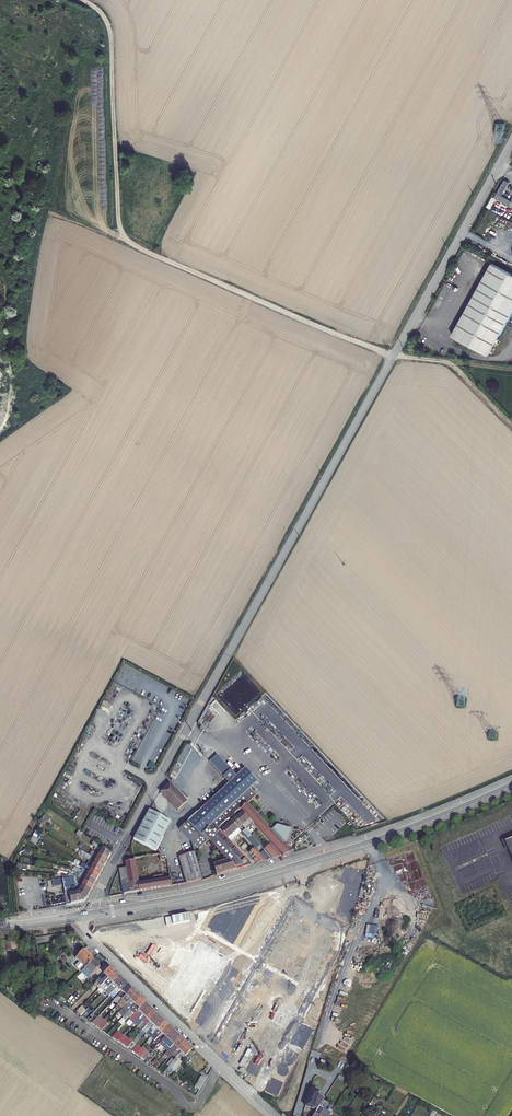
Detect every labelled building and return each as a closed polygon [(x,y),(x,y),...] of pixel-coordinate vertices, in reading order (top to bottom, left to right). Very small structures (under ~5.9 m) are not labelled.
[(502,186),(494,200),(492,204),(507,212),(509,208),(499,202),(506,188),(502,186)] [(466,344),(488,356),(511,311),(511,277),(490,265),(452,336),(466,344)] [(214,876),(236,870),(229,862),(235,856),(214,835),(220,830),(218,828),(221,826),(232,815),(234,814),(237,811),(240,809),(241,807),(242,808),(245,805),(243,805),(239,801),(259,783),(246,769),(237,777),(212,749),(204,756),(229,783),(223,789),(178,830),(191,845),(193,853),(208,840),(227,861),(212,865),(214,876)] [(161,792),(165,796),(174,788),(170,784),(161,792)] [(174,788),(165,796),(169,801),(178,793),(174,788)] [(173,806),(182,798),(178,793),(169,801),(173,806)] [(173,806),(178,811),(186,802),(182,798),(173,806)] [(241,810),(252,822),(282,856),(292,853),(246,804),(245,805),(242,808),(241,810)] [(232,815),(234,817),(242,826),(245,829),(252,822),(241,810),(240,809),(237,811),(239,813),(236,815),(234,814),(232,815)] [(149,811),(133,840),(154,852),(170,823),(149,811)] [(234,817),(230,820),(238,829),(242,826),(234,817)] [(230,820),(227,824),(237,835),(241,832),(238,829),(230,820)] [(237,835),(227,824),(222,828),(221,826),(218,828),(220,830),(230,841),(237,835)] [(253,837),(246,829),(242,833),(248,841),(253,837)] [(229,862),(236,870),(250,865),(248,861),(230,841),(220,830),(214,835),(235,856),(229,862)] [(498,837),(511,867),(511,831),(498,837)] [(34,833),(31,841),(36,844),(40,836),(34,833)] [(99,853),(98,854),(108,859),(111,854),(94,841),(92,845),(96,847),(94,850),(99,853)] [(270,844),(264,849),(273,859),(280,857),(270,844)] [(257,851),(253,854),(261,863),(266,861),(257,851)] [(87,859),(90,861),(103,868),(106,863),(92,856),(90,855),(87,852),(84,857),(87,859)] [(108,859),(98,854),(95,852),(92,856),(106,863),(108,859)] [(193,853),(178,858),(186,883),(201,879),(193,853)] [(261,863),(253,854),(250,856),(257,864),(261,863)] [(103,868),(90,861),(87,865),(101,872),(103,868)] [(81,868),(84,869),(98,877),(101,872),(87,865),(84,863),(81,868)] [(98,877),(84,869),(83,871),(76,867),(74,869),(81,873),(96,882),(98,877)] [(128,886),(138,884),(135,867),(126,868),(128,886)] [(119,869),(123,894),(139,891),(138,884),(128,886),(126,868),(119,869)] [(78,877),(70,873),(68,876),(70,877),(70,875),(73,875),(74,877),(75,877),(77,881),(76,882),(91,890),(93,886),(78,877)] [(81,873),(78,877),(93,886),(96,882),(81,873)] [(70,875),(70,877),(68,876),(63,876),(63,878),(65,893),(63,894),(64,905),(82,902),(84,901),(86,899),(91,890),(76,882),(77,881),(75,877),(74,877),(73,875),(70,875)] [(153,882),(138,884),(139,891),(171,886),(170,877),(162,878),(161,875),(153,877),(153,882)] [(62,885),(61,878),(53,880),(54,886),(62,885)] [(374,937),(375,934),(378,934),(379,925),(367,924),(366,936),(374,937)] [(94,958),(85,949),(86,947),(82,945),(76,952),(79,955),(77,958),(80,961),(77,965),(83,971),(94,958)] [(101,965),(94,958),(83,971),(90,978),(101,965)] [(97,986),(101,989),(117,972),(111,966),(100,979),(102,981),(97,986)] [(106,993),(121,976),(117,972),(101,989),(106,993)] [(121,976),(106,993),(110,998),(114,993),(125,980),(121,976)] [(125,980),(114,993),(117,996),(121,991),(123,993),(130,985),(125,980)] [(123,993),(119,998),(124,1002),(135,990),(130,985),(123,993)] [(139,994),(135,990),(124,1002),(120,1007),(124,1010),(129,1005),(139,994)] [(144,998),(139,994),(129,1005),(130,1006),(122,1015),(127,1019),(144,998)] [(337,1001),(345,1003),(347,997),(339,994),(337,1001)] [(119,998),(115,1002),(120,1007),(124,1002),(119,998)] [(147,1002),(144,998),(127,1019),(129,1021),(131,1018),(134,1020),(147,1002)] [(151,1006),(147,1002),(134,1020),(133,1021),(137,1024),(151,1006)] [(124,1010),(121,1014),(122,1015),(130,1006),(129,1005),(124,1010)] [(155,1010),(151,1006),(137,1024),(141,1027),(146,1022),(155,1010)] [(84,1009),(79,1014),(84,1019),(89,1013),(84,1009)] [(160,1014),(155,1010),(146,1022),(148,1023),(142,1031),(144,1033),(145,1031),(160,1014)] [(164,1018),(160,1014),(145,1031),(150,1035),(164,1018)] [(95,1026),(101,1030),(101,1029),(107,1023),(101,1018),(95,1026)] [(167,1022),(164,1018),(150,1035),(154,1038),(157,1034),(167,1022)] [(107,1023),(101,1029),(105,1033),(111,1026),(107,1022),(107,1023)] [(157,1034),(159,1036),(162,1033),(164,1034),(171,1025),(167,1022),(157,1034)] [(176,1029),(171,1025),(164,1034),(165,1036),(162,1040),(164,1043),(176,1029)] [(180,1033),(176,1029),(164,1043),(158,1051),(159,1052),(161,1051),(165,1046),(167,1048),(180,1033)] [(183,1036),(180,1033),(167,1048),(171,1051),(183,1036)] [(122,1035),(118,1041),(121,1044),(121,1043),(126,1038),(122,1035)] [(187,1040),(183,1036),(171,1051),(168,1055),(172,1058),(175,1054),(187,1040)] [(126,1038),(121,1043),(125,1047),(125,1046),(130,1040),(126,1037),(126,1038)] [(130,1050),(131,1049),(135,1044),(130,1040),(125,1046),(130,1050)] [(191,1044),(187,1040),(175,1054),(178,1058),(191,1044)] [(135,1044),(131,1049),(135,1053),(140,1047),(135,1044)] [(195,1048),(191,1044),(178,1058),(175,1062),(171,1066),(177,1071),(185,1062),(184,1060),(195,1048)] [(135,1053),(139,1057),(139,1056),(144,1051),(140,1047),(135,1053)] [(144,1051),(139,1056),(143,1060),(144,1059),(149,1053),(149,1052),(145,1049),(144,1051)] [(149,1053),(144,1059),(148,1063),(153,1056),(149,1053)] [(177,1071),(171,1066),(170,1068),(168,1070),(170,1072),(174,1075),(177,1071)] [(207,1075),(198,1089),(203,1092),(211,1078),(207,1075)] [(364,1086),(357,1082),(354,1087),(361,1091),(364,1086)] [(330,1097),(323,1092),(323,1091),(315,1088),(313,1095),(315,1096),(314,1098),(312,1098),(310,1105),(318,1108),(319,1106),(322,1109),(325,1106),(330,1097)] [(318,1115),(336,1115),(341,1107),(339,1106),(335,1112),(325,1106),(322,1109),(318,1115)]
